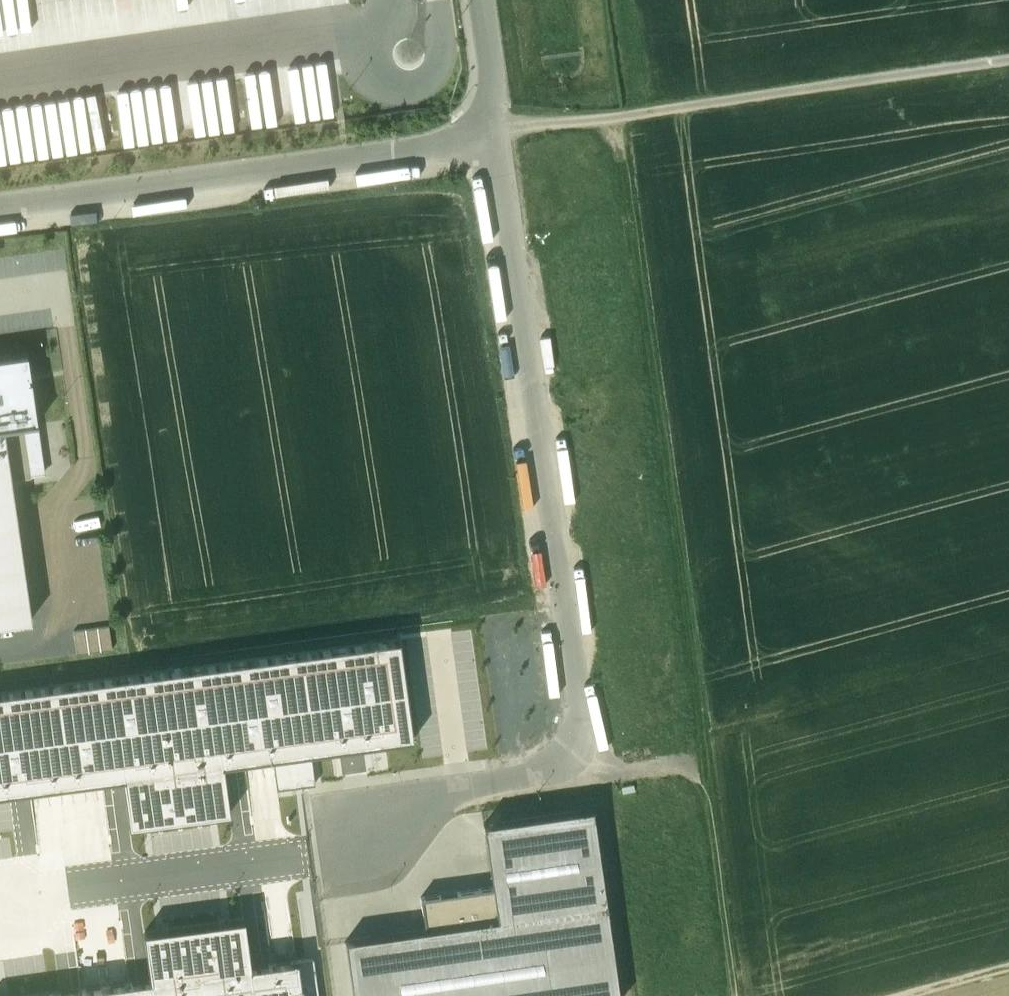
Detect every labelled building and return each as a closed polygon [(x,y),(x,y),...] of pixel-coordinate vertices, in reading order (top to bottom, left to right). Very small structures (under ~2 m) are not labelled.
[(3,427),(37,423),(31,380),(29,380),(28,375),(30,375),(27,354),(0,358),(0,428),(3,427)] [(44,474),(37,423),(3,427),(10,480),(31,477),(31,476),(44,474)] [(30,621),(10,480),(3,427),(0,428),(0,625),(30,621)] [(73,649),(111,648),(110,626),(72,628),(73,649)] [(412,740),(399,640),(0,694),(0,796),(122,779),(129,826),(230,814),(223,765),(272,759),(276,789),(314,784),(310,753),(412,740)] [(483,824),(492,887),(420,897),(424,930),(345,941),(353,995),(619,995),(592,809),(483,824)] [(41,995),(318,995),(313,959),(250,967),(244,919),(143,933),(150,981),(41,995)]
